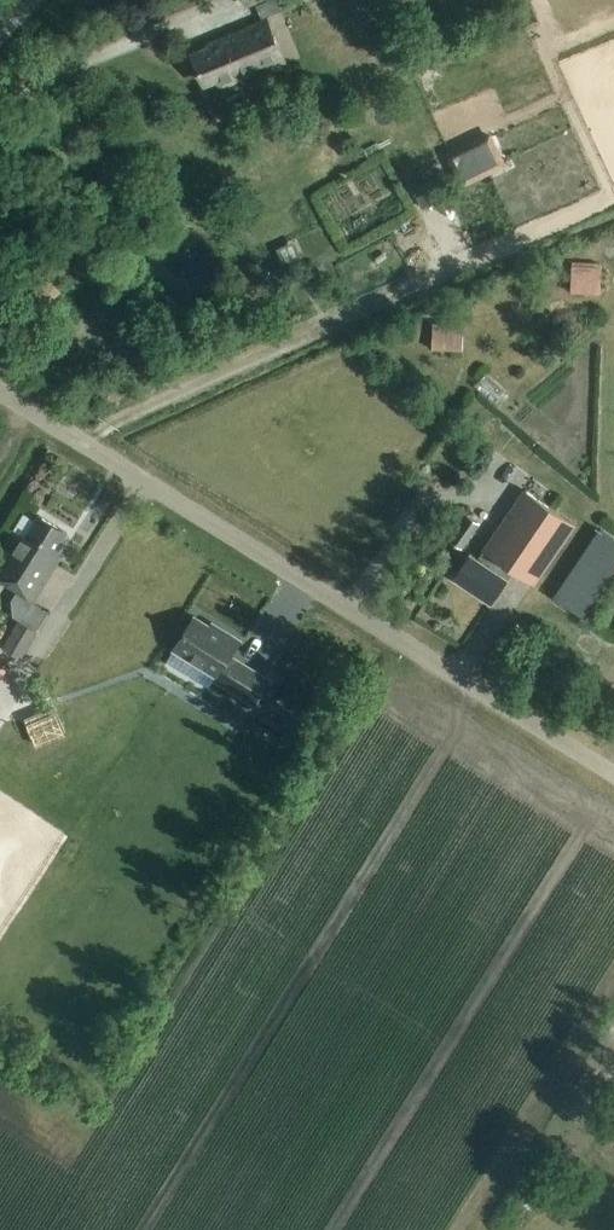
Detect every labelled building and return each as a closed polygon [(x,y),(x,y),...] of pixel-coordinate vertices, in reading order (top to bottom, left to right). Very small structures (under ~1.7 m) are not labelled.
[(218,77),(221,85),(281,60),(275,46),(278,45),(275,37),(272,39),(266,24),(210,48),(214,55),(196,63),(205,83),(218,77)] [(421,192),(460,179),(452,153),(412,166),(421,192)] [(371,191),(378,214),(391,210),(383,187),(371,191)] [(572,292),(600,293),(601,269),(573,268),(572,292)] [(433,349),(462,350),(463,324),(434,323),(433,349)] [(456,578),(497,604),(517,573),(534,584),(574,524),(526,492),(480,560),(470,555),(456,578)] [(449,543),(463,551),(481,524),(467,515),(449,543)] [(66,532),(40,516),(26,538),(20,534),(0,567),(0,578),(19,590),(20,590),(25,593),(30,596),(34,599),(56,563),(50,559),(66,532)] [(594,541),(613,555),(613,539),(602,530),(594,541)] [(19,590),(14,598),(15,613),(22,618),(34,599),(30,596),(25,593),(20,590),(19,590)] [(221,633),(194,616),(174,649),(217,676),(215,679),(257,704),(272,680),(231,655),(240,640),(223,630),(221,633)] [(24,655),(40,628),(22,618),(6,645),(24,655)] [(279,706),(269,722),(273,724),(288,733),(298,717),(279,706)] [(38,745),(66,734),(57,710),(28,722),(38,745)] [(605,1092),(613,1107),(613,1086),(605,1092)]
